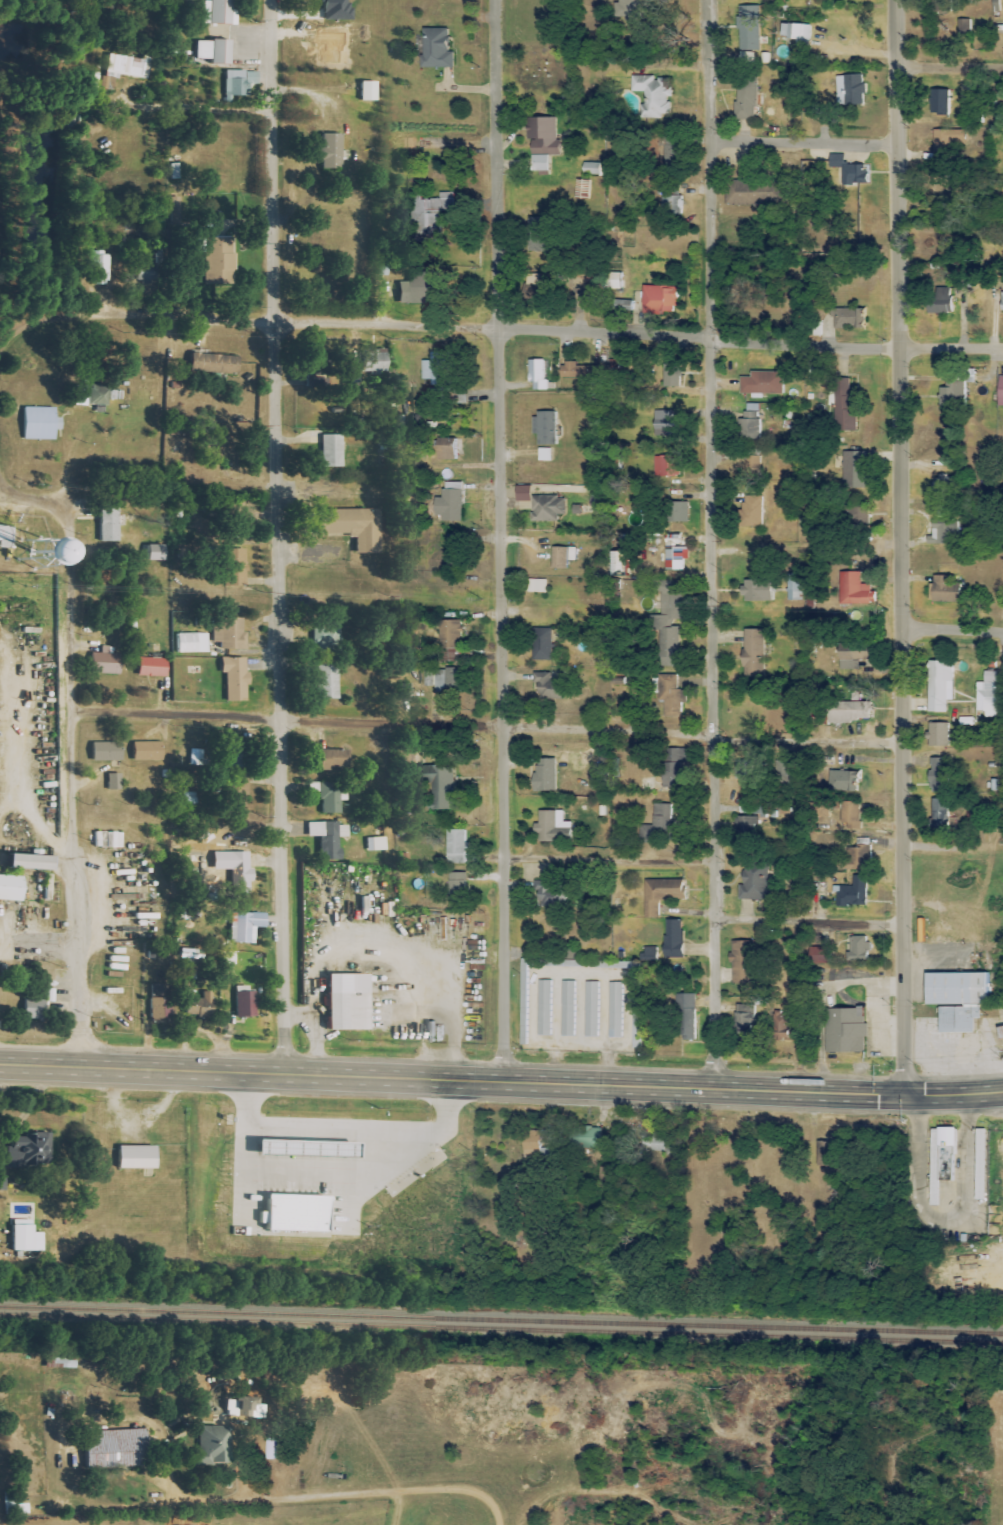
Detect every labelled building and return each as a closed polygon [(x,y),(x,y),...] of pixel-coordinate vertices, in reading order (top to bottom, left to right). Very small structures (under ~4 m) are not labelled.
[(204,1),(203,25),(230,26),(230,0),(209,0),(209,2),(204,1)] [(617,16),(642,16),(642,0),(617,0),(617,16)] [(758,6),(737,6),(738,51),(759,51),(758,6)] [(972,38),(970,19),(958,21),(960,39),(972,38)] [(779,38),(799,39),(799,45),(808,45),(809,25),(780,24),(779,38)] [(421,68),(453,67),(453,52),(448,53),(448,28),(420,29),(421,68)] [(228,65),(228,42),(195,41),(195,60),(209,60),(209,65),(228,65)] [(738,65),(752,65),(753,53),(738,53),(738,65)] [(141,79),(144,61),(108,55),(105,73),(141,79)] [(225,96),(248,97),(249,85),(257,85),(258,73),(225,72),(225,96)] [(842,83),(842,106),(864,106),(863,75),(835,76),(836,83),(842,83)] [(640,117),(668,118),(669,77),(631,77),(631,92),(640,93),(640,117)] [(755,81),(735,81),(735,120),(755,120),(755,81)] [(374,82),(359,83),(359,102),(375,101),(374,82)] [(949,90),(930,90),(930,114),(948,114),(949,90)] [(529,172),(547,171),(547,156),(557,156),(557,118),(528,118),(529,172)] [(933,146),(963,147),(963,131),(933,130),(933,146)] [(312,162),(320,162),(321,170),(341,169),(341,134),(319,135),(319,150),(312,150),(312,162)] [(663,168),(675,168),(675,159),(688,159),(688,145),(664,145),(663,168)] [(841,184),(869,185),(870,165),(839,164),(839,155),(829,155),(829,167),(842,168),(841,184)] [(582,176),(599,175),(598,163),(581,164),(582,176)] [(171,180),(180,180),(180,164),(171,164),(171,180)] [(788,182),(725,182),(725,205),(788,205),(788,182)] [(683,196),(678,196),(678,184),(657,184),(657,196),(662,197),(661,215),(682,215),(683,196)] [(453,193),(438,193),(439,199),(422,200),(423,227),(437,226),(436,213),(453,212),(453,193)] [(195,238),(195,253),(203,254),(203,285),(232,286),(233,239),(195,238)] [(528,252),(543,252),(543,244),(529,243),(528,252)] [(107,256),(89,256),(89,284),(106,284),(107,256)] [(619,290),(620,274),(585,273),(584,298),(602,298),(602,289),(619,290)] [(525,274),(525,284),(533,285),(532,294),(552,294),(552,275),(525,274)] [(396,304),(425,304),(426,281),(397,281),(396,304)] [(641,286),(641,314),(675,314),(675,297),(684,297),(684,283),(652,284),(652,286),(641,286)] [(627,294),(614,294),(615,310),(635,309),(634,300),(628,301),(627,294)] [(926,314),(951,314),(950,298),(925,299),(926,314)] [(864,329),(865,310),(832,308),(831,328),(864,329)] [(361,374),(387,372),(386,349),(360,350),(361,374)] [(421,383),(437,382),(437,378),(447,378),(446,353),(429,353),(429,361),(421,361),(421,383)] [(235,376),(236,357),(192,355),(191,374),(235,376)] [(529,360),(529,390),(544,390),(544,360),(529,360)] [(560,379),(609,378),(608,367),(575,367),(575,362),(560,362),(560,379)] [(663,387),(680,386),(679,364),(662,364),(663,387)] [(349,384),(359,384),(360,368),(350,367),(349,384)] [(784,373),(750,372),(750,378),(742,378),(741,393),(783,395),(784,373)] [(852,431),(851,378),(832,379),(833,431),(852,431)] [(948,388),(938,388),(938,407),(963,407),(963,383),(948,382),(948,388)] [(74,406),(107,407),(108,389),(74,388),(74,406)] [(761,404),(744,404),(744,439),(760,439),(761,404)] [(21,440),(54,441),(54,431),(59,431),(59,418),(56,418),(56,409),(22,408),(21,440)] [(673,411),(653,411),(654,436),(673,436),(673,411)] [(555,446),(555,413),(533,413),(533,436),(537,436),(537,446),(555,446)] [(341,468),(341,435),(320,436),(321,469),(341,468)] [(457,439),(435,440),(436,461),(458,460),(457,439)] [(550,461),(550,449),(538,449),(538,461),(550,461)] [(866,452),(844,452),(845,489),(867,489),(866,452)] [(679,456),(653,457),(654,478),(679,477),(679,456)] [(745,477),(758,478),(759,456),(745,456),(745,477)] [(462,521),(463,483),(444,483),(444,498),(438,498),(438,521),(462,521)] [(762,496),(741,496),(741,510),(736,510),(736,527),(762,527),(762,496)] [(564,498),(531,497),(531,522),(557,522),(557,515),(564,515),(564,498)] [(668,503),(668,523),(688,522),(687,502),(668,503)] [(117,510),(97,510),(98,543),(118,542),(117,510)] [(375,556),(375,511),(316,511),(315,536),(353,537),(353,556),(375,556)] [(957,544),(956,523),(931,524),(931,544),(957,544)] [(0,527),(0,541),(9,543),(11,528),(0,527)] [(682,571),(682,559),(688,559),(688,548),(678,548),(678,536),(664,536),(664,571),(682,571)] [(160,562),(160,546),(145,546),(145,562),(160,562)] [(574,561),(574,548),(552,547),(551,569),(566,570),(566,561),(574,561)] [(244,588),(245,550),(222,550),(221,587),(244,588)] [(869,593),(868,584),(860,585),(859,572),(838,573),(839,605),(875,604),(874,592),(869,593)] [(801,574),(786,574),(787,601),(802,601),(801,574)] [(959,603),(960,584),(953,583),(953,577),(930,576),(930,602),(959,603)] [(545,594),(545,580),(527,579),(527,593),(545,594)] [(658,667),(684,667),(685,649),(678,649),(679,627),(672,627),(672,620),(680,620),(681,581),(652,581),(652,593),(659,593),(659,616),(649,616),(649,631),(658,631),(658,667)] [(741,603),(770,602),(769,581),(741,582),(741,603)] [(244,651),(244,633),(240,633),(240,620),(218,619),(218,628),(212,628),(211,643),(217,643),(217,650),(244,651)] [(321,620),(320,636),(314,636),(313,646),(338,647),(339,620),(321,620)] [(438,646),(461,645),(460,620),(437,621),(438,646)] [(551,629),(533,629),(532,661),(551,661),(551,629)] [(741,668),(749,668),(749,677),(762,677),(763,631),(742,630),(741,668)] [(207,653),(206,634),(175,635),(175,654),(207,653)] [(113,655),(113,648),(101,647),(100,654),(91,654),(91,675),(118,675),(118,655),(113,655)] [(858,670),(858,661),(869,660),(869,652),(837,653),(837,671),(858,670)] [(245,658),(220,659),(220,673),(225,673),(225,703),(246,702),(245,658)] [(165,678),(165,660),(137,659),(137,677),(165,678)] [(926,713),(945,713),(945,701),(951,701),(952,662),(927,662),(926,713)] [(336,665),(315,665),(314,700),(336,701),(336,665)] [(434,694),(454,694),(454,671),(424,671),(424,686),(434,687),(434,694)] [(995,672),(983,672),(983,683),(975,683),(975,711),(983,711),(983,718),(996,717),(995,672)] [(549,673),(535,674),(535,700),(566,699),(565,681),(549,682),(549,673)] [(684,690),(677,690),(677,676),(660,675),(659,702),(665,702),(664,719),(683,719),(684,690)] [(412,685),(401,685),(402,702),(412,701),(412,685)] [(871,702),(826,703),(827,722),(871,722),(871,702)] [(927,746),(947,747),(948,724),(928,723),(927,746)] [(119,762),(118,743),(90,744),(91,762),(119,762)] [(159,743),(131,743),(131,762),(159,761),(159,743)] [(661,789),(681,789),(681,764),(686,764),(686,749),(664,749),(664,764),(653,764),(653,773),(661,773),(661,789)] [(316,770),(345,770),(346,752),(317,751),(316,770)] [(554,759),(533,759),(533,792),(555,792),(554,759)] [(947,759),(930,759),(931,771),(927,771),(928,793),(948,792),(947,759)] [(735,779),(752,779),(753,761),(736,761),(735,779)] [(860,771),(830,772),(831,792),(860,791),(860,771)] [(106,775),(107,791),(121,791),(120,774),(106,775)] [(224,779),(224,805),(234,805),(234,813),(246,813),(246,779),(224,779)] [(319,815),(340,814),(340,802),(345,802),(345,790),(329,791),(329,784),(319,784),(319,815)] [(946,799),(931,800),(932,828),(947,827),(946,799)] [(861,802),(842,802),(841,830),(860,830),(861,802)] [(652,827),(640,826),(639,840),(684,841),(684,823),(670,823),(671,805),(652,804),(652,827)] [(562,812),(538,811),(537,842),(570,843),(570,823),(562,822),(562,812)] [(761,818),(737,817),(736,835),(760,836),(761,818)] [(307,825),(307,837),(318,837),(319,862),(338,861),(337,838),(348,838),(348,824),(307,825)] [(466,864),(465,842),(464,842),(464,830),(445,831),(447,864),(466,864)] [(367,852),(384,851),(383,838),(366,839),(367,852)] [(870,839),(857,839),(856,848),(848,848),(848,869),(865,869),(865,863),(870,863),(870,839)] [(45,858),(2,856),(1,870),(45,872),(45,858)] [(253,862),(230,862),(229,894),(252,894),(253,862)] [(769,869),(741,868),(741,900),(768,901),(769,869)] [(466,873),(448,873),(448,903),(466,903),(466,873)] [(865,907),(866,877),(852,876),(852,887),(834,886),(834,906),(865,907)] [(21,902),(22,879),(0,878),(0,902),(21,902)] [(642,881),(643,919),(659,918),(659,900),(685,900),(684,880),(642,881)] [(557,907),(556,887),(534,888),(535,909),(557,907)] [(266,914),(236,913),(236,922),(232,922),(231,944),(255,944),(256,928),(266,928),(266,914)] [(683,959),(684,921),(664,920),(664,958),(683,959)] [(868,937),(847,937),(848,962),(868,961),(868,937)] [(732,985),(752,985),(751,942),(731,942),(732,985)] [(657,948),(644,948),(643,956),(657,957),(657,948)] [(807,964),(829,964),(829,948),(808,948),(807,964)] [(923,975),(924,1006),(938,1006),(938,1034),(972,1033),(972,1020),(978,1019),(978,1005),(984,1005),(984,974),(923,975)] [(366,976),(324,976),(323,1032),(365,1032),(366,976)] [(537,981),(538,1037),(552,1036),(551,981),(537,981)] [(575,982),(561,982),(561,1037),(574,1037),(575,982)] [(598,982),(584,982),(583,1037),(597,1037),(598,982)] [(608,983),(609,1038),(622,1038),(621,983),(608,983)] [(149,1020),(168,1020),(169,985),(150,984),(149,1020)] [(528,1045),(527,991),(519,991),(520,1045),(528,1045)] [(632,991),(633,1048),(641,1048),(640,991),(632,991)] [(213,993),(202,993),(202,1000),(184,999),(184,1016),(212,1017),(213,993)] [(235,993),(234,1018),(253,1019),(254,993),(235,993)] [(694,1041),(696,995),(679,995),(677,1040),(694,1041)] [(21,1020),(42,1021),(42,1000),(22,1000),(21,1020)] [(733,1032),(752,1032),(753,1006),(733,1006),(733,1032)] [(826,1054),(863,1053),(863,1038),(867,1038),(867,1024),(862,1024),(862,1009),(825,1010),(826,1054)] [(785,1039),(786,1018),(770,1017),(769,1037),(785,1039)] [(929,1205),(937,1205),(937,1181),(951,1181),(952,1156),(955,1156),(955,1128),(930,1127),(929,1205)] [(975,1200),(983,1200),(984,1129),(976,1129),(975,1200)] [(4,1167),(42,1167),(42,1154),(51,1154),(51,1134),(21,1134),(21,1143),(4,1143),(4,1167)] [(262,1231),(322,1232),(323,1197),(263,1195),(262,1231)] [(10,1251),(41,1251),(40,1233),(30,1233),(29,1220),(9,1221),(10,1251)] [(223,1465),(224,1427),(196,1426),(195,1464),(223,1465)]
